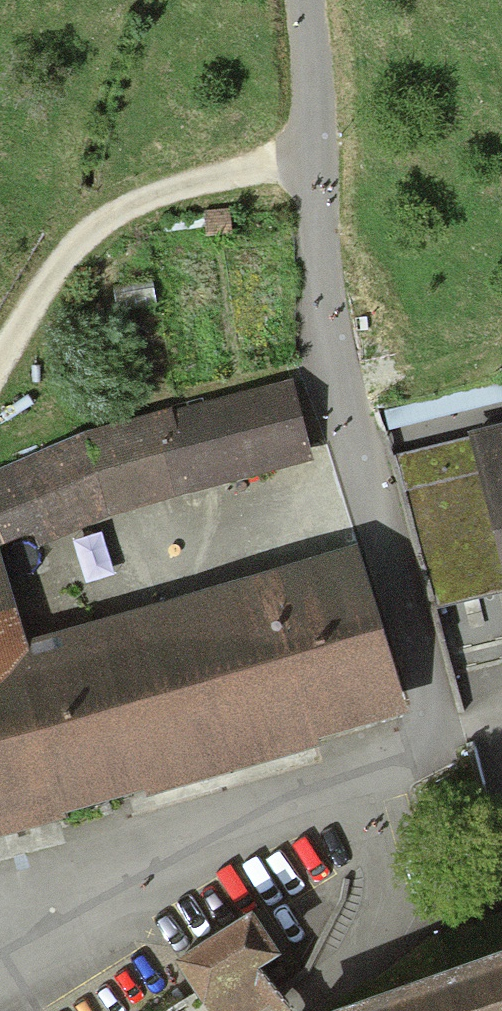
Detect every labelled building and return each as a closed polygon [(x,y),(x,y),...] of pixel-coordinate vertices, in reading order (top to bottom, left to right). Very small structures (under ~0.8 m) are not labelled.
[(85,440),(0,474),(0,554),(4,564),(113,517),(307,468),(287,387),(85,440)] [(466,445),(501,587),(501,435),(466,445)] [(501,590),(501,587),(466,445),(394,463),(431,608),(501,590)] [(357,560),(330,569),(27,658),(0,574),(0,833),(143,792),(146,804),(322,752),(319,742),(403,717),(357,560)] [(175,967),(202,1010),(268,1010),(278,1005),(257,972),(275,961),(250,921),(175,967)] [(347,1010),(501,1010),(501,959),(347,1010)]
